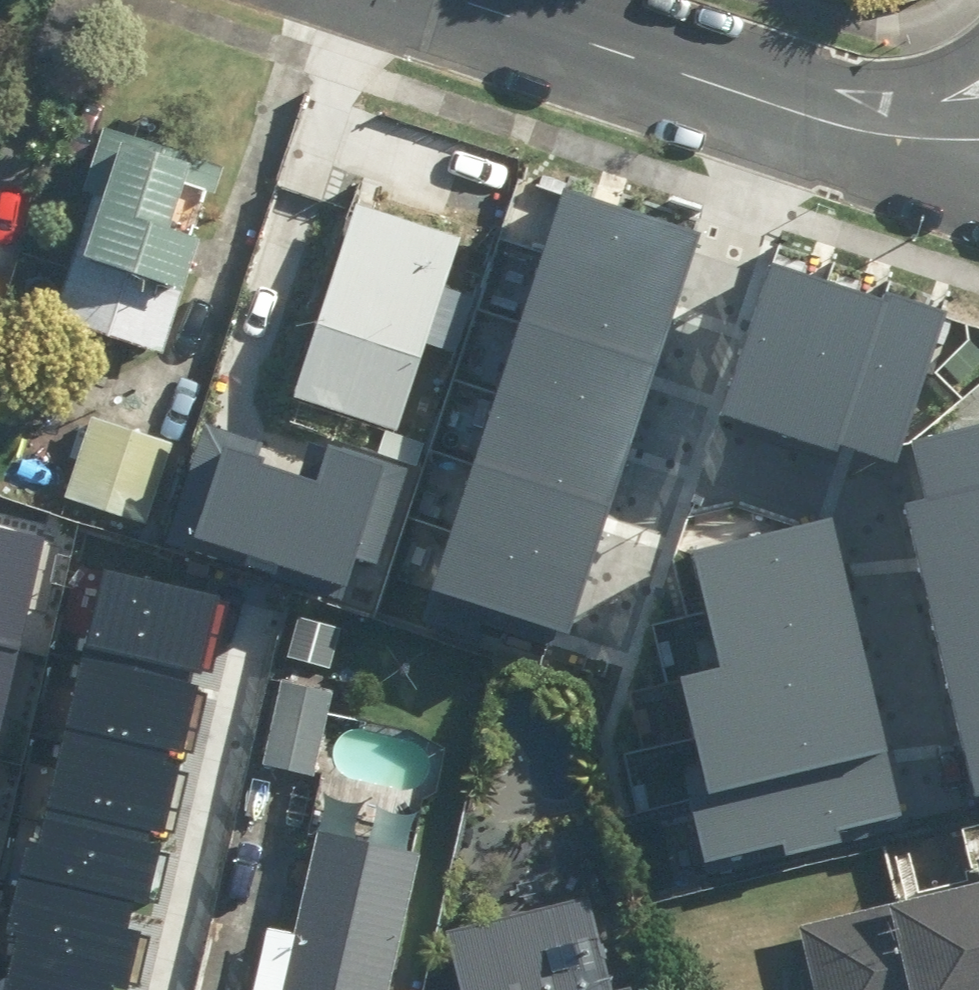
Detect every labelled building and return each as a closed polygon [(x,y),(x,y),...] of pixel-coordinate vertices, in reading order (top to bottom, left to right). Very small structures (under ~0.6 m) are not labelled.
[(232,171),(105,128),(82,196),(101,203),(62,318),(170,355),(232,171)] [(397,594),(543,642),(673,250),(527,202),(397,594)] [(466,240),(361,206),(298,400),(403,433),(466,240)] [(715,400),(864,445),(904,315),(755,270),(715,400)] [(177,529),(358,588),(400,462),(325,437),(314,471),(257,453),(269,418),(219,401),(177,529)] [(176,446),(91,414),(61,496),(145,527),(176,446)] [(978,803),(978,440),(866,466),(946,810),(978,803)] [(60,545),(0,530),(0,788),(60,545)] [(672,868),(877,823),(812,535),(644,572),(667,672),(630,681),(672,868)] [(231,587),(97,554),(0,945),(0,989),(131,989),(231,587)] [(340,689),(283,674),(260,764),(318,779),(340,689)] [(968,830),(978,876),(978,827),(968,830)] [(271,928),(258,989),(396,989),(424,854),(322,834),(302,934),(271,928)] [(816,989),(978,989),(978,889),(802,933),(816,989)] [(590,898),(450,935),(464,989),(614,989),(590,898)]
